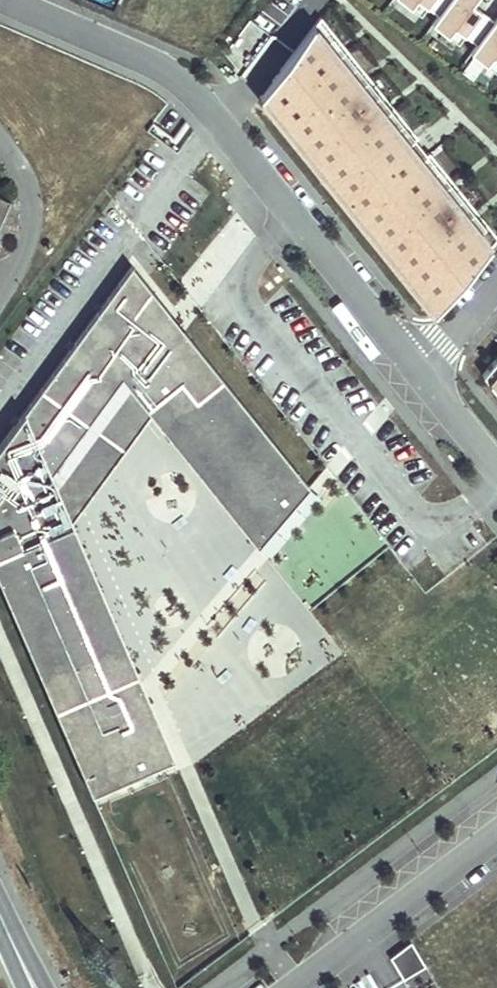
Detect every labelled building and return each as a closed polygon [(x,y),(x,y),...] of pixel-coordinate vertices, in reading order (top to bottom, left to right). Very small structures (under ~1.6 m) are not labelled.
[(420,18),(428,8),(442,19),(433,30),(457,48),(466,36),(480,47),(471,59),(495,77),(496,75),(496,15),(494,19),(475,6),(480,0),(397,0),(420,18)] [(249,68),(272,36),(248,18),(224,50),(249,68)] [(485,250),(320,28),(263,104),(429,320),(485,250)] [(10,199),(0,195),(0,221),(10,199)] [(96,803),(174,767),(72,524),(153,419),(260,549),(313,490),(134,271),(25,419),(0,452),(0,580),(96,803)] [(484,374),(496,391),(496,358),(484,374)]
